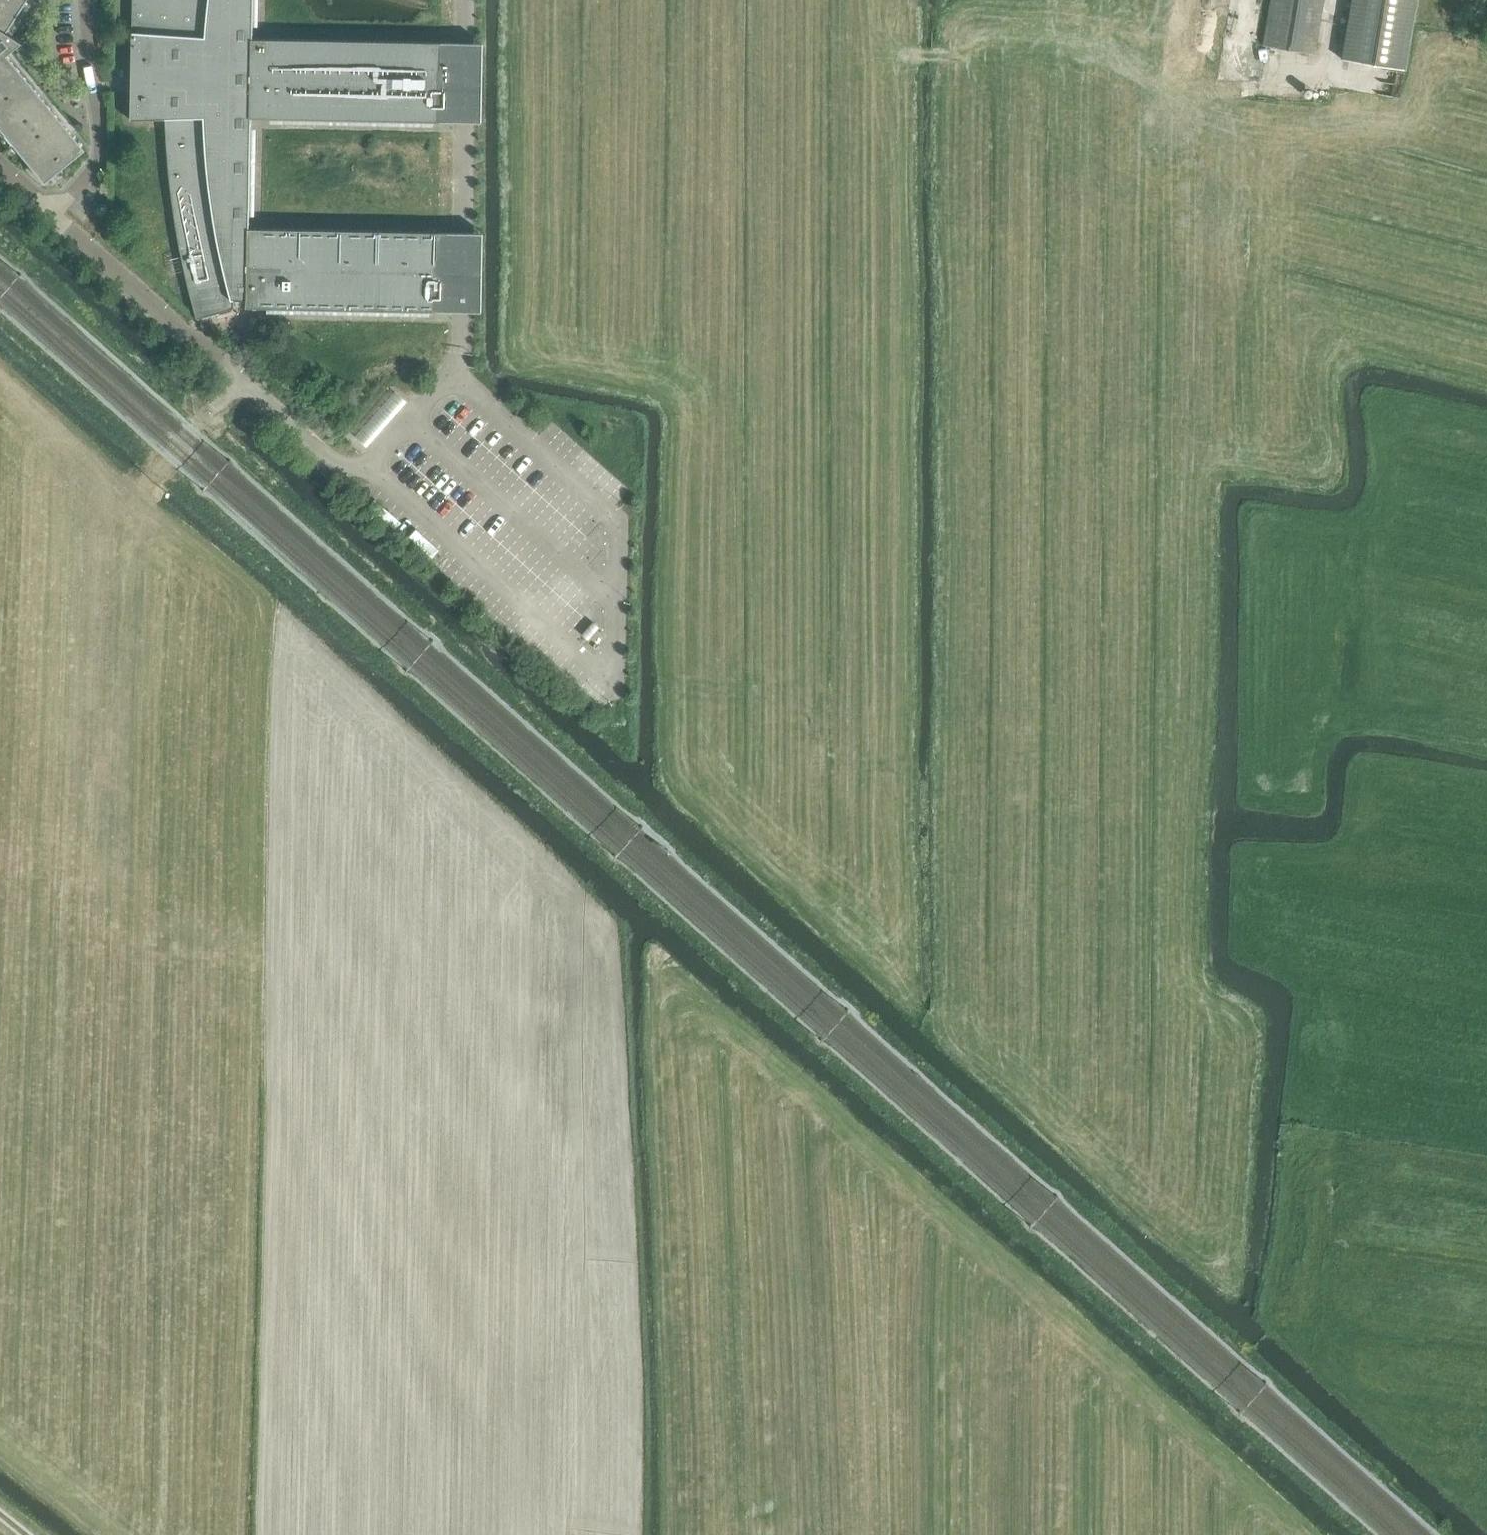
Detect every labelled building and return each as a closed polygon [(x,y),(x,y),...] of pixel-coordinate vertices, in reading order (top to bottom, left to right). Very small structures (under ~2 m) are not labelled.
[(46,182),(86,148),(9,53),(16,47),(16,44),(18,44),(19,44),(19,42),(18,41),(16,42),(16,37),(7,31),(27,0),(0,0),(0,126),(46,182)] [(131,120),(165,119),(166,138),(166,142),(167,146),(167,150),(167,154),(167,158),(168,162),(168,165),(168,169),(169,173),(169,177),(170,181),(170,186),(171,190),(171,194),(172,197),(172,202),(173,206),(173,210),(174,214),(175,218),(175,222),(176,226),(177,230),(177,234),(178,237),(179,241),(179,245),(180,249),(181,253),(182,257),(182,261),(183,265),(184,269),(185,272),(186,276),(186,279),(187,282),(188,284),(188,286),(189,289),(189,291),(190,293),(197,319),(199,319),(234,309),(234,300),(246,300),(246,307),(265,308),(437,311),(463,311),(482,312),(483,232),(464,232),(249,228),(252,118),(440,121),(467,122),(481,122),(483,43),(469,42),(442,42),(253,38),(254,0),(133,0),(131,120)] [(1263,45),(1315,53),(1323,0),(1270,0),(1263,45)] [(1340,58),(1404,70),(1416,0),(1350,0),(1340,58)] [(396,389),(358,434),(369,444),(408,399),(396,389)]
